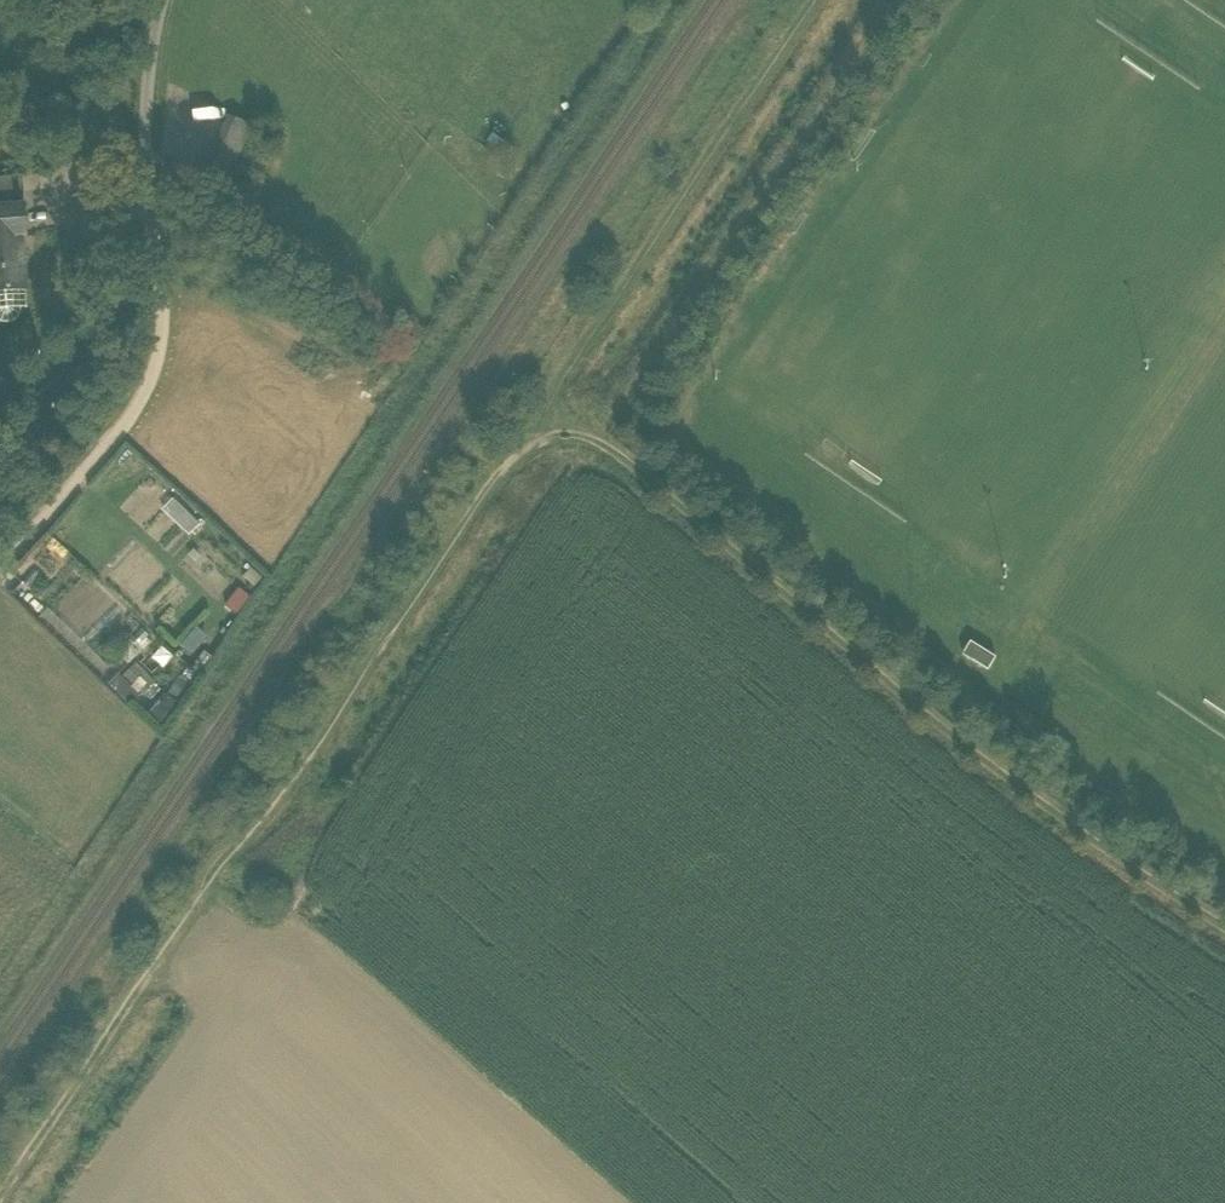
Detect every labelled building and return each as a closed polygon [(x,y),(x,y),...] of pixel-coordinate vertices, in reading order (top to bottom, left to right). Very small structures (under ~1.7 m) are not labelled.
[(230,177),(254,127),(228,114),(205,165),(230,177)] [(493,133),(487,140),(502,151),(508,144),(493,133)] [(0,324),(7,325),(15,322),(20,317),(21,309),(28,308),(23,251),(21,251),(19,236),(27,235),(24,204),(13,204),(11,177),(0,178),(0,324)] [(44,543),(51,550),(58,544),(51,536),(44,543)] [(181,645),(192,654),(208,636),(197,626),(181,645)] [(962,654),(988,670),(996,657),(970,641),(962,654)] [(196,661),(205,668),(213,657),(204,650),(196,661)] [(136,664),(123,677),(142,696),(155,683),(136,664)] [(182,702),(200,680),(189,671),(171,693),(182,702)]
